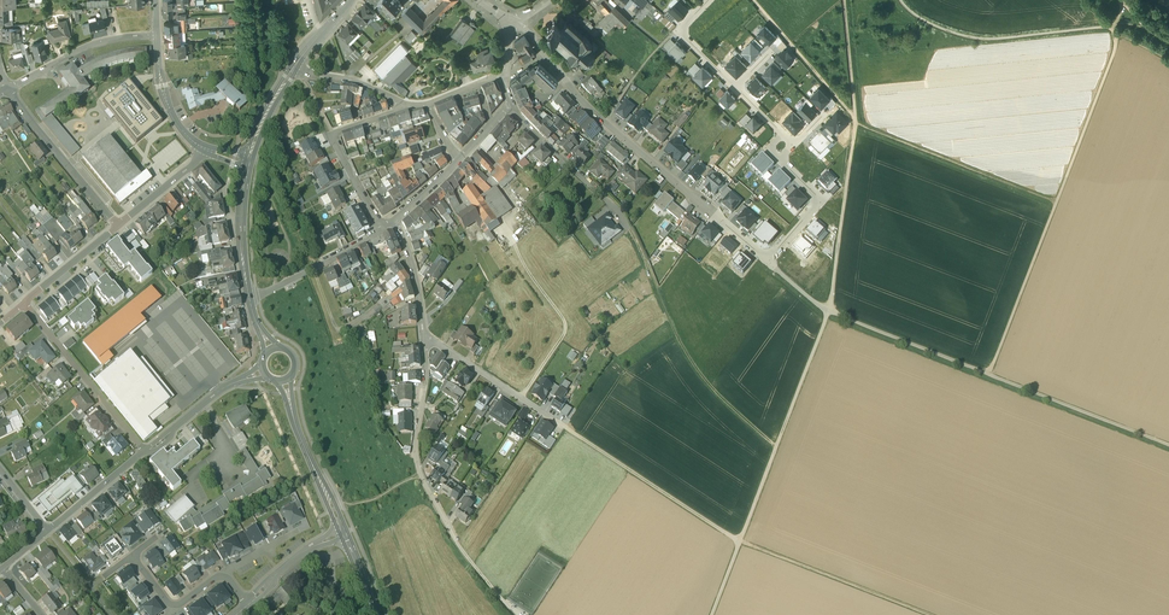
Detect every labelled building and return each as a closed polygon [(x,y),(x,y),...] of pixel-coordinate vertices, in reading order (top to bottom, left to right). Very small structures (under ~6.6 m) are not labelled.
[(321,18),(330,9),(327,0),(316,0),(321,18)] [(330,9),(336,4),(334,0),(327,0),(330,9)] [(366,2),(373,9),(380,3),(378,1),(379,0),(368,0),(366,2)] [(378,1),(380,3),(392,15),(402,5),(399,2),(400,0),(379,0),(378,1)] [(623,5),(628,8),(632,3),(636,6),(638,4),(643,8),(648,1),(647,0),(627,0),(623,5)] [(669,10),(677,17),(679,19),(688,9),(683,5),(678,0),(669,10)] [(443,1),(424,21),(429,26),(447,7),(449,6),(443,1)] [(648,1),(643,8),(636,16),(641,20),(653,6),(648,1)] [(373,9),(366,2),(361,7),(370,17),(375,12),(373,9)] [(606,7),(601,2),(597,5),(606,15),(609,12),(610,11),(606,7)] [(172,6),(163,6),(163,15),(173,15),(172,8),(172,6)] [(0,7),(0,19),(5,19),(8,19),(8,18),(8,7),(0,7)] [(370,17),(361,7),(356,12),(357,13),(365,21),(366,21),(370,17)] [(424,21),(409,7),(402,13),(422,34),(429,26),(424,21)] [(629,22),(614,8),(613,8),(610,11),(609,12),(618,21),(622,25),(624,27),(629,22)] [(669,10),(664,15),(672,22),(677,17),(669,10)] [(618,21),(609,12),(606,15),(598,22),(608,31),(615,24),(618,21)] [(365,21),(357,13),(352,17),(356,22),(361,27),(366,22),(366,21),(365,21)] [(579,32),(575,29),(576,28),(575,28),(574,29),(571,25),(572,24),(571,24),(570,25),(570,24),(570,23),(571,23),(570,23),(568,21),(568,20),(568,21),(567,22),(566,21),(567,20),(566,19),(565,20),(562,17),(562,16),(561,16),(561,17),(561,18),(558,21),(557,22),(556,21),(556,20),(555,19),(555,20),(554,19),(553,20),(554,21),(549,26),(549,25),(548,26),(548,27),(548,28),(549,29),(549,30),(550,30),(547,33),(546,33),(546,34),(547,34),(547,35),(548,35),(550,37),(549,38),(550,39),(551,38),(552,39),(551,39),(550,39),(550,40),(551,40),(553,42),(554,42),(554,41),(555,41),(554,42),(555,43),(556,42),(559,45),(558,46),(559,47),(560,46),(563,49),(563,50),(563,51),(564,50),(568,53),(567,54),(568,55),(575,61),(574,63),(579,68),(584,63),(582,61),(583,60),(586,62),(585,63),(586,64),(587,63),(591,62),(591,63),(592,63),(592,62),(594,59),(595,60),(596,58),(595,58),(594,54),(595,54),(595,53),(594,53),(593,52),(594,51),(598,47),(593,42),(592,43),(591,42),(585,37),(584,35),(583,36),(579,33),(580,32),(579,32)] [(469,24),(462,18),(450,33),(458,39),(458,40),(459,41),(459,40),(464,44),(476,29),(472,26),(473,24),(471,23),(470,21),(469,24)] [(103,19),(89,23),(91,32),(105,28),(103,19)] [(50,31),(49,31),(52,40),(52,41),(70,36),(66,20),(58,22),(60,28),(50,31)] [(586,24),(584,27),(595,37),(599,32),(591,24),(592,23),(589,20),(586,24)] [(174,22),(164,22),(164,32),(174,31),(174,22)] [(177,22),(174,22),(174,31),(179,31),(182,31),(182,29),(178,29),(177,22)] [(608,31),(598,22),(595,25),(600,31),(600,32),(604,36),(608,31)] [(89,23),(82,25),(84,33),(91,32),(89,23)] [(352,26),(349,23),(344,28),(353,37),(358,32),(357,31),(352,26)] [(769,43),(771,41),(776,36),(764,25),(758,32),(759,33),(757,36),(765,44),(768,42),(769,43)] [(13,28),(2,28),(2,39),(13,39),(21,38),(21,27),(13,28)] [(344,28),(339,33),(348,42),(353,37),(344,28)] [(174,31),(164,32),(165,32),(165,36),(165,41),(170,40),(179,40),(179,31),(174,31)] [(410,41),(416,35),(412,31),(406,37),(410,41)] [(771,41),(777,46),(782,40),(777,35),(776,36),(771,41)] [(524,36),(514,43),(520,51),(525,47),(529,44),(524,36)] [(663,46),(668,51),(675,43),(671,39),(663,46)] [(755,39),(752,42),(760,49),(762,47),(755,39)] [(782,40),(777,46),(782,51),(783,49),(787,46),(782,40)] [(42,41),(32,44),(36,58),(46,56),(42,41)] [(675,43),(668,51),(677,59),(680,55),(681,56),(686,52),(679,46),(680,45),(677,41),(675,43)] [(180,43),(170,44),(171,55),(181,55),(185,54),(184,43),(180,43)] [(754,56),(759,51),(750,43),(742,51),(752,61),(755,57),(754,56)] [(375,71),(383,78),(388,73),(389,74),(402,61),(401,60),(406,55),(405,54),(409,50),(402,44),(375,71)] [(529,44),(525,47),(528,52),(527,52),(531,58),(536,55),(529,44)] [(138,48),(128,50),(120,51),(113,53),(117,65),(128,62),(129,63),(134,62),(134,61),(146,60),(146,59),(151,58),(151,47),(138,48)] [(488,48),(477,52),(478,56),(475,60),(470,62),(474,72),(484,68),(485,69),(490,67),(495,61),(492,52),(489,53),(488,48)] [(736,55),(740,59),(742,57),(735,49),(732,52),(736,55)] [(787,52),(783,49),(782,51),(775,57),(785,67),(794,59),(790,56),(791,55),(788,51),(787,52)] [(527,52),(518,58),(522,63),(531,58),(527,52)] [(109,54),(104,56),(100,57),(96,59),(92,61),(88,63),(85,65),(81,67),(76,70),(72,66),(60,75),(68,88),(35,111),(42,122),(51,115),(61,108),(62,109),(66,106),(65,105),(76,98),(76,99),(89,90),(83,81),(88,77),(93,74),(100,71),(101,72),(105,70),(105,69),(111,67),(117,65),(113,53),(109,54)] [(406,55),(401,60),(402,61),(389,74),(388,73),(381,80),(384,83),(386,81),(400,96),(401,95),(405,91),(399,85),(417,66),(406,55)] [(726,65),(737,76),(747,66),(740,59),(736,55),(726,65)] [(21,56),(9,59),(12,70),(24,66),(21,56)] [(778,72),(781,69),(774,62),(771,65),(778,72)] [(696,63),(688,71),(693,76),(701,68),(696,63)] [(534,66),(530,69),(529,68),(528,68),(525,70),(532,79),(536,77),(537,78),(536,79),(541,83),(541,82),(548,90),(553,85),(554,86),(558,82),(539,64),(536,67),(534,66)] [(780,74),(778,72),(771,65),(763,74),(771,82),(780,74)] [(703,85),(712,76),(702,66),(701,68),(693,76),(703,85)] [(467,75),(465,68),(458,71),(461,77),(467,75)] [(525,70),(510,82),(512,84),(510,86),(514,97),(522,93),(519,89),(532,79),(525,70)] [(752,90),(757,95),(766,87),(756,77),(748,86),(752,90)] [(595,85),(589,78),(582,85),(588,92),(595,85)] [(129,82),(103,103),(136,144),(163,123),(129,82)] [(241,99),(230,88),(230,87),(224,82),(216,91),(219,93),(222,96),(221,96),(225,100),(234,108),(232,109),(233,110),(235,108),(239,111),(246,103),(245,102),(249,99),(245,95),(241,99)] [(495,82),(490,85),(495,95),(496,98),(501,96),(495,82)] [(490,85),(481,89),(486,99),(489,97),(492,96),(495,95),(490,85)] [(595,85),(588,92),(591,95),(596,90),(597,91),(597,90),(599,89),(595,85)] [(354,87),(345,86),(344,94),(353,95),(354,87)] [(364,91),(354,87),(353,95),(357,97),(362,98),(364,92),(364,91)] [(716,93),(720,98),(725,93),(721,88),(716,93)] [(825,103),(829,99),(818,88),(810,97),(821,108),(825,103)] [(757,95),(752,90),(749,93),(757,100),(760,97),(757,95)] [(191,93),(185,95),(185,96),(190,111),(201,108),(198,99),(198,97),(196,91),(191,93)] [(720,98),(729,107),(734,103),(732,101),(735,98),(727,91),(725,93),(720,98)] [(362,98),(361,100),(364,101),(369,100),(368,93),(364,92),(362,98)] [(522,93),(514,97),(517,105),(525,102),(523,99),(527,97),(525,92),(522,93)] [(222,96),(219,93),(202,98),(198,99),(200,107),(225,100),(221,96),(222,96)] [(560,93),(552,100),(555,103),(563,96),(560,93)] [(353,95),(344,94),(343,94),(341,107),(342,107),(346,108),(349,108),(351,108),(352,98),(353,95)] [(563,96),(555,103),(560,109),(570,100),(565,95),(563,96)] [(489,97),(486,99),(488,103),(491,114),(495,110),(489,97)] [(825,103),(830,108),(836,102),(831,97),(829,99),(825,103)] [(478,98),(468,100),(471,109),(480,106),(478,98)] [(806,102),(810,107),(813,104),(807,99),(804,101),(806,102)] [(452,100),(434,107),(438,117),(447,113),(454,110),(457,109),(452,100)] [(570,100),(560,109),(565,114),(573,107),(575,105),(570,100)] [(525,102),(517,105),(521,113),(527,108),(525,102)] [(616,115),(624,121),(625,121),(629,115),(634,108),(626,102),(623,107),(617,115),(616,115)] [(797,111),(807,121),(816,112),(810,107),(806,102),(797,111)] [(386,103),(380,105),(383,112),(388,110),(386,103)] [(527,108),(521,113),(528,120),(532,116),(529,112),(532,109),(530,104),(527,108)] [(614,113),(617,115),(623,107),(619,104),(614,113)] [(0,110),(0,113),(4,119),(13,112),(7,105),(0,110)] [(380,105),(377,106),(372,108),(374,115),(383,112),(380,105)] [(466,111),(465,107),(460,110),(462,114),(465,118),(466,117),(469,115),(468,113),(466,111)] [(573,107),(565,114),(568,118),(576,110),(573,107)] [(370,109),(362,112),(363,116),(364,119),(374,115),(372,108),(370,109)] [(423,110),(409,113),(412,122),(416,121),(422,119),(422,118),(425,117),(423,110)] [(793,111),(791,114),(799,122),(801,119),(793,111)] [(13,112),(4,119),(10,128),(12,131),(21,125),(13,112)] [(344,114),(340,115),(340,116),(343,125),(353,122),(350,112),(344,114)] [(409,112),(395,117),(399,126),(412,122),(409,113),(409,112)] [(473,114),(469,115),(474,120),(476,118),(474,116),(477,114),(479,112),(473,114)] [(837,112),(825,124),(827,126),(834,133),(837,130),(839,132),(848,123),(837,112)] [(447,113),(438,117),(450,135),(456,130),(459,127),(461,126),(457,118),(452,121),(447,113)] [(575,113),(570,118),(573,122),(574,120),(578,115),(575,113)] [(578,115),(574,120),(578,123),(577,124),(577,125),(581,129),(589,120),(585,117),(585,116),(582,113),(581,113),(578,115)] [(648,120),(640,113),(637,118),(630,126),(635,130),(636,128),(640,131),(641,129),(642,128),(647,122),(648,120)] [(676,125),(681,129),(689,117),(683,113),(676,125)] [(746,113),(739,121),(744,126),(751,118),(746,113)] [(476,118),(474,120),(480,126),(484,122),(483,116),(480,114),(476,118)] [(803,126),(799,122),(791,114),(783,122),(795,134),(803,126)] [(51,115),(42,122),(72,157),(80,150),(51,115)] [(532,116),(528,120),(531,125),(537,119),(534,115),(533,116),(532,116)] [(627,124),(630,126),(637,118),(634,115),(632,117),(628,123),(627,124)] [(753,116),(751,118),(744,126),(753,135),(763,126),(753,116)] [(395,117),(387,120),(390,129),(399,126),(395,117)] [(537,119),(531,125),(539,133),(547,125),(550,122),(552,121),(548,117),(544,121),(541,124),(537,119)] [(564,124),(555,117),(552,121),(550,122),(554,126),(558,130),(564,124)] [(508,118),(500,126),(504,130),(505,131),(509,135),(510,135),(516,129),(514,128),(517,124),(510,118),(508,118)] [(4,119),(0,121),(0,128),(3,133),(10,128),(4,119)] [(387,120),(379,122),(382,132),(390,129),(387,120)] [(469,125),(467,128),(474,133),(480,126),(474,120),(469,125)] [(589,120),(581,129),(584,133),(586,133),(586,132),(590,135),(590,136),(594,131),(597,129),(597,127),(594,124),(593,124),(589,120)] [(653,127),(649,132),(663,143),(669,135),(664,131),(667,126),(659,120),(653,127)] [(564,124),(558,130),(563,135),(565,134),(570,129),(564,124)] [(547,125),(539,133),(548,141),(553,135),(555,133),(551,129),(547,125)] [(31,133),(26,126),(22,128),(27,136),(31,133)] [(504,130),(500,126),(499,128),(498,127),(490,135),(495,140),(498,137),(504,130)] [(829,133),(831,136),(834,133),(827,126),(824,129),(829,133)] [(420,140),(424,138),(421,130),(419,131),(418,129),(414,131),(413,127),(409,129),(410,133),(411,132),(412,133),(404,136),(407,145),(410,144),(410,145),(420,141),(420,140)] [(362,128),(351,132),(354,142),(365,138),(362,128)] [(474,133),(467,128),(463,131),(461,134),(462,135),(468,140),(474,133)] [(570,129),(565,134),(568,137),(574,131),(570,129)] [(820,129),(808,141),(815,147),(820,153),(832,141),(826,136),(820,129)] [(450,135),(449,136),(456,142),(462,135),(461,134),(456,130),(450,135)] [(504,130),(498,137),(503,143),(509,137),(508,136),(509,135),(505,131),(504,130)] [(391,141),(402,137),(400,131),(392,136),(391,141)] [(594,131),(590,136),(590,135),(588,137),(592,140),(597,134),(594,131)] [(351,132),(346,134),(347,135),(343,136),(346,145),(354,142),(351,132)] [(676,133),(669,141),(672,144),(675,140),(676,140),(680,136),(676,133)] [(462,135),(456,142),(462,147),(468,140),(462,135)] [(490,135),(480,147),(487,154),(490,150),(497,142),(495,140),(490,135)] [(534,143),(525,135),(518,143),(527,151),(532,146),(534,143)] [(553,135),(548,141),(553,146),(558,140),(553,135)] [(610,142),(603,136),(598,143),(601,145),(597,150),(600,153),(610,142)] [(108,137),(83,158),(116,198),(114,199),(120,205),(152,180),(146,173),(141,177),(108,137)] [(503,143),(498,137),(495,140),(497,142),(504,149),(506,147),(507,146),(503,143)] [(569,138),(566,141),(565,141),(559,147),(568,155),(570,152),(577,145),(569,138)] [(298,143),(300,147),(309,143),(307,139),(298,143)] [(676,140),(675,140),(672,144),(665,153),(669,156),(668,157),(673,161),(674,160),(677,163),(678,163),(681,160),(687,153),(681,147),(682,146),(676,140)] [(307,160),(319,153),(312,141),(309,143),(300,147),(307,160)] [(47,155),(39,144),(34,148),(37,151),(33,153),(39,161),(43,158),(47,155)] [(367,144),(357,147),(358,151),(363,149),(365,155),(369,154),(367,144)] [(614,144),(607,152),(622,164),(628,156),(614,144)] [(577,145),(570,152),(573,155),(579,147),(577,145)] [(420,154),(417,146),(410,148),(412,156),(420,154)] [(522,157),(519,154),(514,160),(517,164),(518,165),(524,159),(535,149),(532,146),(527,151),(522,157)] [(542,147),(533,157),(535,159),(535,160),(536,161),(537,160),(542,165),(548,158),(550,155),(542,147)] [(820,153),(815,147),(812,150),(817,156),(820,153)] [(440,150),(426,156),(427,159),(428,161),(442,155),(440,150)] [(582,151),(576,158),(584,165),(590,158),(582,151)] [(319,153),(307,160),(311,167),(319,163),(324,160),(323,160),(319,153)] [(485,160),(478,153),(471,162),(476,167),(478,165),(480,167),(481,165),(485,160)] [(497,165),(501,170),(507,175),(510,172),(517,164),(514,160),(507,153),(505,156),(501,161),(497,165)] [(750,166),(756,172),(768,160),(762,154),(755,161),(750,166)] [(410,157),(390,164),(393,170),(398,167),(402,173),(412,168),(415,167),(410,157)] [(43,158),(39,161),(34,165),(36,168),(45,161),(43,158)] [(444,158),(440,161),(437,163),(436,164),(440,170),(447,164),(444,158)] [(548,158),(542,165),(546,168),(552,162),(548,158)] [(524,159),(518,165),(524,171),(530,165),(524,159)] [(476,167),(471,162),(469,160),(464,164),(473,173),(475,171),(477,169),(476,167)] [(493,168),(485,160),(481,165),(485,170),(488,172),(491,169),(493,168)] [(688,165),(681,160),(678,163),(677,163),(675,166),(682,172),(688,165)] [(774,166),(768,160),(756,172),(762,178),(767,173),(774,166)] [(600,161),(590,172),(598,179),(603,173),(609,179),(614,173),(600,161)] [(328,162),(321,166),(319,167),(321,170),(327,167),(330,165),(328,162)] [(473,173),(464,164),(455,174),(462,180),(465,176),(467,178),(469,176),(473,180),(477,176),(473,173)] [(204,169),(202,166),(199,168),(199,169),(196,172),(198,175),(202,180),(209,174),(204,169)] [(421,175),(416,166),(415,167),(412,168),(415,175),(416,176),(414,177),(416,180),(419,176),(421,175)] [(697,166),(689,177),(696,182),(704,172),(697,166)] [(321,170),(314,174),(319,182),(331,175),(329,172),(329,171),(327,167),(321,170)] [(398,167),(393,170),(397,177),(399,180),(400,182),(403,181),(405,180),(402,173),(398,167)] [(430,170),(426,174),(430,179),(438,172),(434,167),(430,170)] [(415,175),(412,168),(402,173),(405,180),(403,181),(405,184),(404,184),(405,187),(410,183),(412,185),(416,181),(416,180),(414,177),(413,176),(415,175)] [(623,168),(617,176),(620,178),(626,171),(623,168)] [(641,179),(628,168),(626,171),(620,178),(623,181),(624,180),(633,188),(631,190),(636,194),(647,181),(643,177),(641,179)] [(701,176),(704,179),(711,170),(708,168),(701,176)] [(501,170),(492,179),(498,185),(507,176),(507,175),(501,170)] [(704,179),(708,182),(713,176),(713,177),(716,174),(711,170),(704,179)] [(767,183),(773,189),(785,177),(779,171),(773,178),(767,183)] [(507,176),(498,185),(503,189),(515,177),(510,172),(507,175),(507,176)] [(335,173),(331,175),(319,182),(317,182),(322,190),(339,181),(335,173)] [(370,173),(359,178),(361,181),(372,176),(370,173)] [(826,173),(816,184),(820,188),(822,186),(827,192),(828,191),(834,185),(836,182),(826,173)] [(214,182),(209,174),(202,180),(201,181),(203,184),(205,183),(208,187),(214,182)] [(462,180),(455,174),(453,177),(457,184),(460,181),(462,180)] [(488,181),(481,174),(480,176),(478,178),(485,184),(488,181)] [(419,176),(416,180),(416,181),(420,188),(427,181),(424,178),(422,179),(419,176)] [(473,180),(472,182),(486,195),(492,191),(485,184),(478,178),(477,176),(473,180)] [(708,182),(704,188),(707,190),(706,191),(710,195),(711,194),(714,196),(718,191),(719,191),(724,186),(723,185),(713,177),(713,176),(708,182)] [(457,184),(453,177),(446,184),(453,192),(458,187),(459,186),(457,184)] [(791,183),(785,177),(773,189),(779,195),(785,189),(791,183)] [(488,181),(485,184),(492,191),(496,187),(497,188),(499,186),(498,185),(492,179),(491,178),(488,181)] [(392,179),(384,184),(385,187),(386,190),(387,190),(395,185),(394,183),(392,179)] [(186,180),(182,182),(189,190),(192,187),(190,184),(186,180)] [(410,183),(405,187),(404,184),(401,186),(402,187),(403,190),(408,197),(420,188),(416,181),(412,185),(410,183)] [(218,186),(214,182),(208,187),(212,192),(214,195),(218,191),(218,192),(221,189),(219,186),(218,186)] [(334,188),(335,191),(338,190),(346,186),(345,182),(334,188)] [(724,186),(719,191),(722,194),(727,188),(729,186),(725,182),(723,185),(724,186)] [(67,193),(71,189),(66,184),(62,187),(67,193)] [(453,192),(446,184),(440,190),(446,197),(442,200),(445,204),(446,206),(450,204),(450,203),(455,201),(451,194),(453,192)] [(828,191),(833,196),(839,190),(834,185),(828,191)] [(402,187),(398,191),(403,201),(408,197),(403,190),(402,187)] [(478,194),(471,187),(463,193),(464,195),(468,201),(472,207),(475,211),(485,204),(481,198),(478,194)] [(486,195),(481,198),(485,204),(497,221),(512,210),(497,188),(496,187),(492,191),(486,195)] [(785,195),(790,200),(796,193),(797,192),(792,187),(787,192),(785,195)] [(733,193),(727,188),(722,194),(720,196),(725,201),(730,195),(733,193)] [(335,191),(321,199),(325,207),(330,204),(342,198),(338,190),(335,191)] [(398,191),(396,190),(394,191),(390,194),(389,194),(389,195),(392,200),(396,207),(403,201),(398,191)] [(440,190),(433,196),(440,203),(442,200),(446,197),(440,190)] [(203,191),(198,195),(204,202),(209,199),(203,191)] [(376,191),(369,196),(373,201),(380,197),(377,192),(376,191)] [(387,191),(379,195),(380,197),(381,199),(383,198),(385,197),(389,195),(389,194),(387,191)] [(78,199),(72,192),(67,195),(73,203),(78,199)] [(790,200),(787,202),(797,211),(806,202),(803,199),(803,198),(800,195),(799,196),(796,193),(790,200)] [(206,205),(205,206),(206,208),(212,204),(221,203),(220,194),(211,201),(206,205)] [(665,194),(656,205),(665,212),(666,210),(673,203),(674,201),(665,194)] [(173,195),(165,202),(172,212),(181,204),(173,195)] [(740,203),(730,195),(725,201),(722,205),(732,213),(740,203)] [(433,196),(426,203),(432,209),(434,208),(440,203),(433,196)] [(342,198),(330,204),(335,212),(347,205),(342,198)] [(82,204),(78,199),(73,203),(77,208),(82,204)] [(382,200),(375,205),(380,213),(386,209),(384,205),(382,201),(382,200)] [(386,209),(380,213),(383,217),(396,208),(396,207),(392,200),(387,203),(384,205),(386,209)] [(455,201),(450,203),(450,204),(452,207),(453,211),(458,208),(455,201)] [(443,206),(440,202),(440,203),(434,208),(435,209),(438,206),(439,207),(443,214),(445,213),(444,211),(445,210),(443,206)] [(221,203),(212,204),(213,212),(223,210),(221,203)] [(426,203),(419,209),(425,216),(428,213),(432,209),(426,203)] [(678,207),(673,203),(666,210),(672,215),(678,207)] [(91,216),(82,204),(77,208),(83,215),(87,219),(91,216)] [(485,204),(475,211),(480,219),(484,224),(487,228),(497,221),(485,204)] [(40,213),(34,205),(30,209),(36,216),(40,213)] [(743,206),(736,214),(740,217),(745,212),(747,209),(743,206)] [(162,213),(157,207),(148,215),(156,225),(165,217),(162,213)] [(464,214),(458,219),(461,224),(465,230),(476,222),(480,219),(475,211),(472,207),(469,210),(464,214)] [(684,213),(678,207),(672,215),(679,220),(680,219),(684,213)] [(173,215),(168,208),(164,210),(170,217),(173,215)] [(364,218),(359,208),(352,212),(346,215),(351,225),(364,218)] [(53,218),(45,209),(36,216),(35,217),(43,226),(53,218)] [(425,216),(419,209),(414,214),(419,219),(420,218),(427,226),(424,227),(425,228),(428,233),(435,228),(432,224),(425,216)] [(170,217),(164,210),(162,213),(165,217),(167,220),(170,217)] [(223,210),(213,212),(214,219),(215,219),(224,217),(223,210)] [(461,210),(455,214),(458,219),(464,214),(461,210)] [(745,212),(740,217),(736,221),(741,225),(744,228),(748,231),(750,229),(754,224),(756,222),(745,212)] [(436,221),(428,213),(425,216),(432,224),(436,221)] [(447,213),(439,218),(444,224),(451,219),(447,213)] [(684,213),(680,219),(683,221),(688,215),(684,213)] [(419,219),(414,214),(409,218),(415,224),(416,223),(418,221),(419,219)] [(694,217),(689,214),(688,215),(683,221),(685,223),(682,227),(688,232),(692,235),(696,229),(701,223),(700,223),(693,218),(694,217)] [(156,225),(148,215),(136,225),(144,235),(156,225)] [(588,230),(595,238),(614,223),(607,215),(596,224),(588,230)] [(97,222),(91,216),(87,219),(92,226),(97,222)] [(214,219),(208,220),(208,216),(204,217),(205,224),(215,222),(215,219),(214,219)] [(65,219),(64,217),(57,223),(65,234),(67,232),(72,228),(65,219)] [(75,226),(68,217),(65,219),(72,228),(75,226)] [(57,223),(53,218),(43,226),(49,234),(55,242),(56,243),(62,238),(61,238),(66,234),(65,234),(57,223)] [(369,228),(364,218),(351,225),(357,235),(363,232),(369,228)] [(409,218),(403,224),(407,231),(412,226),(415,224),(409,218)] [(444,224),(439,218),(436,221),(432,224),(435,228),(437,230),(444,224)] [(588,230),(596,224),(592,218),(584,224),(588,230)] [(92,226),(87,219),(85,221),(82,223),(87,230),(92,226)] [(480,219),(476,222),(480,228),(481,227),(484,224),(480,219)] [(757,226),(754,230),(758,233),(765,225),(762,221),(757,226)] [(824,230),(826,227),(819,221),(817,224),(824,230)] [(704,224),(701,222),(700,223),(701,223),(696,229),(699,231),(703,226),(704,224)] [(824,230),(817,224),(815,222),(806,232),(817,242),(826,232),(824,230)] [(621,232),(614,223),(595,238),(602,247),(609,241),(621,232)] [(216,227),(217,231),(218,235),(227,233),(226,225),(216,227)] [(339,225),(321,234),(326,243),(339,237),(340,240),(345,237),(339,225)] [(777,235),(765,225),(758,233),(754,237),(763,245),(765,243),(768,246),(777,235)] [(49,234),(43,226),(39,230),(45,237),(49,234)] [(79,231),(75,226),(72,228),(67,232),(71,237),(77,232),(77,233),(79,231)] [(412,226),(407,231),(408,234),(415,232),(415,229),(412,226)] [(703,226),(699,231),(697,234),(700,237),(702,235),(702,234),(707,228),(703,226)] [(707,228),(702,234),(702,235),(711,242),(719,234),(710,226),(707,228)] [(198,233),(199,239),(210,237),(209,233),(210,231),(210,228),(202,230),(198,233)] [(40,235),(36,229),(31,233),(36,238),(40,235)] [(417,232),(415,232),(414,236),(411,237),(413,244),(418,242),(424,240),(423,235),(420,231),(417,232)] [(77,233),(77,232),(71,237),(69,238),(75,246),(82,239),(77,233)] [(393,232),(383,237),(386,242),(387,245),(396,240),(393,232)] [(227,233),(218,235),(219,240),(219,243),(220,243),(229,242),(227,233)] [(483,237),(489,246),(496,241),(490,233),(483,237)] [(55,242),(49,234),(45,237),(49,242),(52,245),(55,242)] [(132,235),(126,240),(125,240),(129,244),(135,239),(135,238),(132,235)] [(805,236),(803,239),(811,246),(813,243),(805,236)] [(44,239),(42,237),(38,240),(40,243),(47,252),(53,259),(57,255),(47,244),(48,243),(44,239)] [(383,237),(377,240),(380,245),(386,242),(383,237)] [(687,241),(680,237),(676,242),(684,249),(686,247),(684,246),(687,241)] [(75,246),(69,238),(64,242),(67,245),(70,249),(75,246)] [(721,246),(731,254),(737,247),(727,238),(721,246)] [(814,249),(811,246),(803,239),(801,238),(792,248),(805,259),(814,249)] [(141,283),(152,274),(148,268),(147,269),(134,253),(130,256),(117,240),(106,249),(108,251),(104,254),(120,274),(128,267),(141,283)] [(396,240),(387,245),(389,249),(390,252),(391,251),(400,247),(396,240)] [(142,241),(139,244),(145,250),(149,247),(143,241),(142,241)] [(612,243),(609,241),(602,247),(601,247),(603,250),(612,243)] [(413,244),(412,244),(415,252),(421,250),(418,242),(413,244)] [(47,252),(40,243),(33,248),(41,257),(43,255),(42,255),(47,252)] [(367,245),(359,249),(364,259),(368,258),(367,257),(372,255),(367,245)] [(41,257),(33,248),(30,251),(37,260),(41,257)] [(387,256),(389,260),(402,254),(400,248),(391,252),(392,253),(387,256)] [(37,260),(30,251),(27,253),(34,262),(37,260)] [(27,253),(26,252),(19,258),(23,263),(29,271),(34,267),(32,265),(34,262),(27,253)] [(47,252),(42,255),(43,255),(48,262),(53,259),(47,252)] [(213,254),(207,255),(209,263),(211,263),(222,261),(220,254),(221,253),(220,252),(213,254)] [(221,253),(220,254),(222,261),(232,259),(231,252),(221,253)] [(353,252),(345,256),(350,267),(354,265),(354,264),(359,262),(353,252)] [(738,252),(732,259),(736,262),(742,255),(738,252)] [(751,263),(742,255),(736,262),(733,266),(742,274),(751,263)] [(345,256),(337,261),(342,271),(346,269),(350,267),(345,256)] [(399,259),(398,256),(391,259),(394,266),(399,259)] [(232,259),(222,261),(223,266),(223,268),(234,266),(232,259)] [(16,268),(12,263),(9,260),(6,262),(10,267),(13,271),(16,268)] [(16,269),(21,276),(22,277),(25,274),(31,282),(35,278),(29,271),(23,263),(16,269)] [(439,264),(437,267),(431,276),(432,276),(438,280),(446,268),(439,264)] [(399,265),(391,271),(395,277),(397,276),(398,278),(404,272),(399,265)] [(425,278),(427,275),(431,269),(425,265),(419,274),(425,278)] [(431,269),(427,275),(431,277),(432,276),(431,276),(437,267),(434,265),(431,269)] [(13,271),(10,267),(7,269),(12,276),(15,274),(13,271)] [(40,274),(34,267),(29,271),(35,278),(40,274)] [(167,271),(170,278),(177,274),(173,267),(167,271)] [(6,268),(0,273),(0,275),(3,280),(7,284),(13,291),(17,288),(10,279),(13,277),(12,276),(7,269),(6,268)] [(21,276),(16,269),(16,268),(13,271),(15,274),(19,278),(21,276)] [(336,275),(333,271),(330,272),(325,274),(329,285),(334,282),(337,280),(338,280),(336,275)] [(404,272),(398,278),(399,280),(403,285),(410,280),(404,272)] [(93,274),(89,277),(94,284),(99,281),(93,274)] [(80,293),(87,287),(83,282),(78,276),(71,282),(80,293)] [(236,276),(226,278),(227,282),(227,286),(237,284),(236,276)] [(392,279),(390,276),(386,279),(384,281),(386,283),(388,286),(391,283),(398,278),(397,276),(395,277),(392,279)] [(89,277),(86,279),(91,286),(94,284),(89,277)] [(106,302),(108,305),(112,302),(115,305),(124,298),(113,284),(112,285),(106,277),(97,284),(100,288),(97,291),(99,294),(97,295),(104,304),(106,302)] [(89,289),(91,286),(86,279),(83,282),(87,287),(89,289)] [(334,282),(329,285),(332,290),(339,287),(337,283),(338,282),(337,280),(334,282)] [(342,280),(338,282),(337,283),(339,287),(340,290),(345,287),(342,280)] [(403,285),(399,280),(396,282),(397,283),(394,286),(397,290),(403,285)] [(73,298),(80,293),(71,282),(64,287),(73,298)] [(388,286),(386,288),(389,292),(392,295),(397,290),(394,286),(391,283),(388,286)] [(410,283),(401,289),(402,291),(403,295),(412,290),(410,283)] [(4,286),(3,287),(9,295),(13,291),(7,284),(4,286)] [(227,286),(225,286),(226,289),(228,289),(229,293),(238,291),(237,284),(227,286)] [(442,284),(434,294),(443,302),(451,292),(442,284)] [(216,288),(215,288),(216,291),(218,291),(219,295),(223,295),(229,294),(229,293),(228,289),(226,289),(225,286),(216,288)] [(66,304),(73,298),(64,287),(57,293),(62,299),(66,304)] [(151,288),(82,343),(103,368),(114,359),(109,353),(145,323),(140,317),(161,300),(151,288)] [(125,292),(128,299),(134,296),(130,289),(125,292)] [(412,290),(403,295),(405,302),(406,302),(415,298),(412,290)] [(392,295),(387,299),(389,301),(389,302),(391,304),(398,299),(396,295),(393,297),(392,295)] [(403,295),(398,299),(391,304),(393,308),(405,302),(403,295)] [(54,314),(61,309),(56,304),(51,297),(45,303),(54,314)] [(240,297),(230,299),(232,308),(241,306),(240,297)] [(62,299),(59,301),(65,308),(68,306),(66,304),(62,299)] [(387,299),(379,305),(383,310),(391,304),(389,302),(389,301),(387,299)] [(62,310),(65,308),(59,301),(56,304),(61,309),(62,310)] [(69,323),(74,329),(78,326),(81,330),(84,327),(85,329),(94,323),(92,321),(95,319),(92,315),(95,312),(88,302),(74,313),(75,315),(68,321),(69,323)] [(47,320),(54,314),(45,303),(38,308),(43,315),(47,320)] [(410,309),(402,312),(404,325),(417,324),(416,309),(410,309)] [(242,312),(233,314),(234,320),(234,322),(244,321),(242,312)] [(466,325),(470,316),(465,314),(461,323),(466,325)] [(47,320),(43,315),(40,317),(45,324),(48,321),(47,320)] [(33,327),(24,316),(6,331),(16,341),(33,327)] [(64,318),(58,323),(62,328),(69,323),(68,321),(64,318)] [(244,321),(234,322),(235,325),(236,331),(239,330),(246,329),(244,321)] [(463,330),(456,341),(465,347),(466,346),(472,350),(475,346),(476,344),(469,340),(471,337),(468,335),(469,333),(463,330)] [(368,333),(371,342),(377,341),(374,332),(368,333)] [(241,338),(234,339),(235,344),(237,344),(238,352),(249,351),(246,337),(241,338)] [(67,350),(75,343),(71,339),(64,345),(67,350)] [(22,342),(13,350),(17,355),(21,352),(26,347),(22,342)] [(34,348),(29,352),(29,353),(36,361),(41,357),(47,365),(55,358),(42,342),(34,348)] [(26,347),(21,352),(25,356),(29,353),(29,352),(34,348),(31,344),(26,347)] [(472,350),(470,352),(474,355),(479,348),(475,346),(472,350)] [(419,349),(402,350),(403,359),(409,359),(420,358),(419,349)] [(93,381),(143,443),(156,432),(150,424),(168,410),(165,406),(173,399),(153,375),(150,378),(129,352),(93,381)] [(439,353),(431,366),(437,370),(442,363),(443,363),(446,358),(439,353)] [(420,358),(409,359),(409,363),(410,368),(421,367),(420,358)] [(437,370),(435,374),(443,379),(450,368),(443,363),(442,363),(437,370)] [(53,371),(48,376),(55,384),(55,383),(55,382),(59,379),(63,384),(72,378),(61,365),(53,371)] [(50,367),(41,375),(44,379),(48,376),(53,371),(50,367)] [(457,383),(456,383),(462,387),(462,388),(465,384),(467,386),(473,377),(471,375),(465,371),(457,383)] [(421,374),(410,374),(410,378),(410,383),(421,383),(421,374)] [(457,383),(452,380),(450,384),(460,390),(462,387),(456,383),(457,383)] [(548,393),(552,387),(542,380),(532,395),(543,402),(548,393)] [(561,389),(566,392),(571,384),(566,381),(561,389)] [(439,392),(443,394),(450,384),(446,382),(439,392)] [(460,390),(450,384),(443,394),(457,403),(464,393),(460,390)] [(548,393),(555,398),(561,389),(554,384),(552,387),(548,393)] [(404,388),(401,388),(401,402),(411,402),(412,402),(411,388),(404,388)] [(487,389),(477,403),(485,408),(486,407),(494,394),(487,389)] [(557,399),(562,402),(568,393),(566,392),(561,389),(555,398),(557,399)] [(0,394),(0,403),(9,398),(4,391),(0,394)] [(84,391),(73,399),(84,413),(94,405),(84,391)] [(562,402),(557,399),(552,408),(560,413),(563,408),(565,404),(562,402)] [(500,401),(493,411),(496,413),(502,404),(507,407),(508,406),(500,401)] [(507,407),(502,404),(496,413),(494,415),(503,421),(505,419),(509,422),(516,413),(507,407)] [(255,476),(241,485),(239,482),(225,491),(222,493),(223,496),(228,503),(236,499),(236,500),(245,495),(247,498),(264,487),(262,484),(271,478),(265,470),(263,467),(258,471),(245,449),(250,446),(242,433),(241,434),(238,429),(244,424),(252,418),(251,418),(244,407),(245,407),(225,416),(226,417),(228,420),(224,423),(234,439),(232,440),(245,461),(255,476)] [(485,408),(482,412),(482,411),(478,416),(482,419),(489,409),(486,407),(485,408)] [(104,417),(102,417),(96,409),(89,415),(92,418),(87,422),(91,426),(91,428),(92,430),(94,432),(96,432),(100,437),(105,433),(107,437),(114,431),(107,423),(107,421),(107,420),(106,418),(104,417)] [(523,409),(518,417),(524,421),(529,413),(523,409)] [(83,413),(75,420),(78,423),(86,416),(83,413)] [(405,416),(399,416),(399,417),(399,432),(412,432),(411,415),(405,416)] [(18,416),(7,421),(13,432),(23,427),(21,422),(18,416)] [(444,422),(434,416),(426,429),(435,435),(444,422)] [(0,421),(0,427),(2,426),(6,435),(13,432),(7,421),(6,419),(0,421)] [(519,421),(512,432),(522,439),(530,428),(519,421)] [(535,433),(545,440),(548,436),(553,428),(542,421),(535,433)] [(458,434),(468,440),(472,434),(462,427),(458,434)] [(41,430),(34,435),(37,440),(44,435),(41,430)] [(476,442),(480,434),(476,432),(472,440),(476,442)] [(110,435),(102,442),(107,448),(109,446),(115,441),(110,435)] [(197,439),(203,448),(208,444),(202,435),(197,439)] [(441,436),(436,443),(440,446),(444,438),(441,436)] [(543,445),(550,449),(556,441),(548,436),(545,440),(543,445)] [(115,441),(109,446),(113,451),(116,450),(119,453),(121,453),(123,452),(123,450),(127,446),(120,438),(117,440),(117,439),(115,441)] [(26,440),(17,445),(19,449),(22,448),(23,451),(30,448),(26,440)] [(163,451),(149,463),(172,491),(181,484),(172,473),(200,451),(193,442),(176,456),(172,452),(170,454),(167,451),(164,453),(163,451)] [(446,452),(438,447),(429,460),(437,465),(441,459),(445,452),(446,452)] [(19,449),(11,453),(15,462),(26,457),(23,451),(22,448),(19,449)] [(249,476),(239,482),(241,485),(255,476),(245,461),(244,462),(244,463),(251,475),(249,476)] [(450,468),(448,471),(451,474),(457,465),(453,462),(450,468)] [(450,468),(443,463),(440,467),(438,470),(445,475),(446,473),(448,471),(450,468)] [(46,472),(42,465),(33,470),(35,474),(38,473),(39,476),(46,472)] [(86,469),(83,472),(84,473),(80,476),(86,484),(87,485),(98,475),(97,474),(93,468),(91,467),(87,470),(86,469)] [(438,470),(432,479),(440,483),(444,477),(445,475),(438,470)] [(137,471),(130,475),(140,491),(146,487),(137,471)] [(35,474),(27,478),(32,487),(42,482),(39,476),(38,473),(35,474)] [(80,476),(79,475),(76,478),(83,486),(86,484),(80,476)] [(39,500),(49,512),(72,493),(75,496),(82,490),(72,478),(65,484),(63,481),(39,500)] [(447,484),(445,486),(441,492),(451,498),(456,490),(447,484)] [(118,485),(115,488),(114,487),(114,488),(112,490),(111,490),(108,493),(116,502),(119,500),(120,500),(119,499),(122,497),(123,497),(122,497),(125,494),(126,494),(121,488),(118,485)] [(125,485),(121,488),(126,494),(125,494),(127,497),(131,494),(125,485)] [(451,498),(450,499),(456,503),(464,492),(458,488),(456,490),(451,498)] [(472,500),(466,495),(463,499),(467,502),(463,507),(461,510),(466,513),(468,510),(472,505),(470,503),(472,500)] [(196,513),(192,509),(179,522),(180,523),(179,524),(184,532),(194,526),(196,529),(205,524),(207,527),(224,516),(222,513),(231,507),(228,503),(223,496),(213,502),(196,513)] [(184,497),(166,513),(176,524),(179,522),(192,509),(194,508),(184,497)] [(102,498),(99,501),(96,503),(92,506),(97,512),(101,517),(111,509),(107,504),(102,498)] [(116,508),(110,501),(107,504),(111,509),(112,511),(116,508)] [(128,506),(131,510),(137,505),(134,502),(128,506)] [(298,511),(294,505),(282,512),(286,518),(290,526),(302,520),(298,511)] [(139,518),(142,522),(142,523),(148,531),(149,532),(159,524),(150,511),(149,510),(139,518)] [(466,513),(461,510),(456,518),(466,524),(471,516),(466,513)] [(94,514),(92,512),(88,515),(93,522),(95,524),(99,520),(94,514)] [(101,517),(97,512),(94,514),(99,520),(100,521),(103,519),(101,517)] [(86,513),(77,520),(84,529),(93,522),(88,515),(86,513)] [(276,518),(280,525),(284,523),(282,520),(279,513),(275,516),(276,518)] [(280,525),(276,518),(268,522),(270,526),(269,527),(271,532),(273,531),(275,535),(283,530),(280,525)] [(12,523),(3,527),(6,534),(13,531),(11,528),(14,527),(12,523)] [(144,534),(148,531),(142,523),(138,526),(143,533),(144,534)] [(14,527),(11,528),(13,531),(16,537),(26,532),(22,524),(14,527)] [(76,524),(70,529),(76,536),(77,537),(82,533),(76,524)] [(128,545),(129,546),(137,540),(142,537),(140,535),(135,528),(132,524),(124,530),(128,535),(123,538),(124,539),(128,545)] [(68,526),(60,532),(68,542),(76,536),(70,529),(68,526)] [(138,526),(135,528),(140,535),(143,533),(138,526)] [(255,546),(263,542),(262,541),(259,534),(254,527),(247,531),(248,532),(253,541),(255,546)] [(253,541),(248,532),(245,534),(250,543),(253,541)] [(245,534),(241,535),(246,545),(250,543),(245,534)] [(113,538),(114,540),(119,547),(123,544),(121,541),(117,535),(113,538)] [(241,535),(234,538),(235,539),(242,552),(248,548),(246,545),(241,535)] [(164,545),(162,547),(169,555),(174,551),(176,553),(180,550),(173,540),(171,542),(169,539),(163,544),(164,545)] [(235,539),(222,546),(223,548),(229,558),(230,559),(234,557),(238,555),(242,552),(235,539)] [(119,547),(114,540),(103,548),(108,554),(112,559),(123,551),(119,547)] [(162,547),(159,549),(165,558),(169,555),(162,547)] [(56,559),(47,548),(35,558),(42,567),(44,569),(45,568),(48,565),(48,566),(56,559)] [(229,558),(223,548),(217,552),(223,561),(229,558)] [(159,549),(155,552),(161,561),(165,558),(159,549)] [(155,552),(154,551),(147,555),(148,557),(145,559),(153,569),(158,566),(159,568),(164,564),(161,561),(155,552)] [(202,557),(197,561),(198,562),(205,571),(218,561),(212,552),(209,555),(207,551),(201,556),(202,557)] [(83,560),(93,574),(105,565),(101,560),(98,562),(92,554),(83,560)] [(193,561),(190,564),(193,568),(196,572),(199,570),(196,565),(193,561)] [(198,562),(196,565),(199,570),(202,573),(205,571),(198,562)] [(29,565),(25,569),(24,568),(20,571),(27,581),(36,574),(29,565)] [(45,568),(44,569),(42,567),(39,569),(45,576),(49,573),(45,568)] [(135,577),(128,567),(115,576),(123,586),(133,578),(135,577)] [(193,568),(183,575),(190,584),(200,577),(196,572),(193,568)] [(45,576),(39,569),(36,572),(42,579),(45,576)] [(54,587),(45,576),(42,579),(51,590),(54,587)] [(173,580),(179,587),(184,583),(179,576),(173,580)] [(137,583),(133,578),(123,586),(122,587),(125,592),(127,591),(135,584),(137,583)] [(179,587),(173,580),(166,586),(174,597),(182,591),(179,587)] [(2,583),(0,585),(0,595),(1,595),(5,600),(12,594),(2,583)] [(138,588),(135,584),(127,591),(129,594),(131,593),(138,588)] [(59,589),(56,585),(49,592),(52,595),(59,589)] [(131,593),(136,600),(137,599),(140,602),(141,602),(146,598),(149,595),(141,585),(138,588),(131,593)] [(220,587),(214,592),(223,604),(230,599),(227,595),(222,589),(220,587)] [(293,594),(285,587),(277,593),(278,594),(282,601),(283,602),(293,594)] [(217,608),(223,604),(214,592),(208,597),(208,598),(215,606),(217,608)] [(271,600),(269,598),(266,601),(272,608),(282,601),(278,594),(271,600)] [(61,606),(52,595),(43,601),(52,613),(61,606)] [(208,598),(205,600),(212,608),(215,606),(208,598)] [(205,600),(202,602),(209,611),(212,608),(205,600)] [(154,601),(148,605),(143,609),(147,614),(157,614),(162,612),(154,601)] [(195,606),(202,614),(208,614),(210,613),(209,611),(202,602),(201,601),(195,606)] [(148,605),(146,603),(143,605),(138,609),(140,611),(143,609),(148,605)] [(14,611),(18,614),(20,614),(25,611),(20,606),(14,611)] [(195,606),(189,611),(190,612),(192,614),(202,614),(195,606)]
